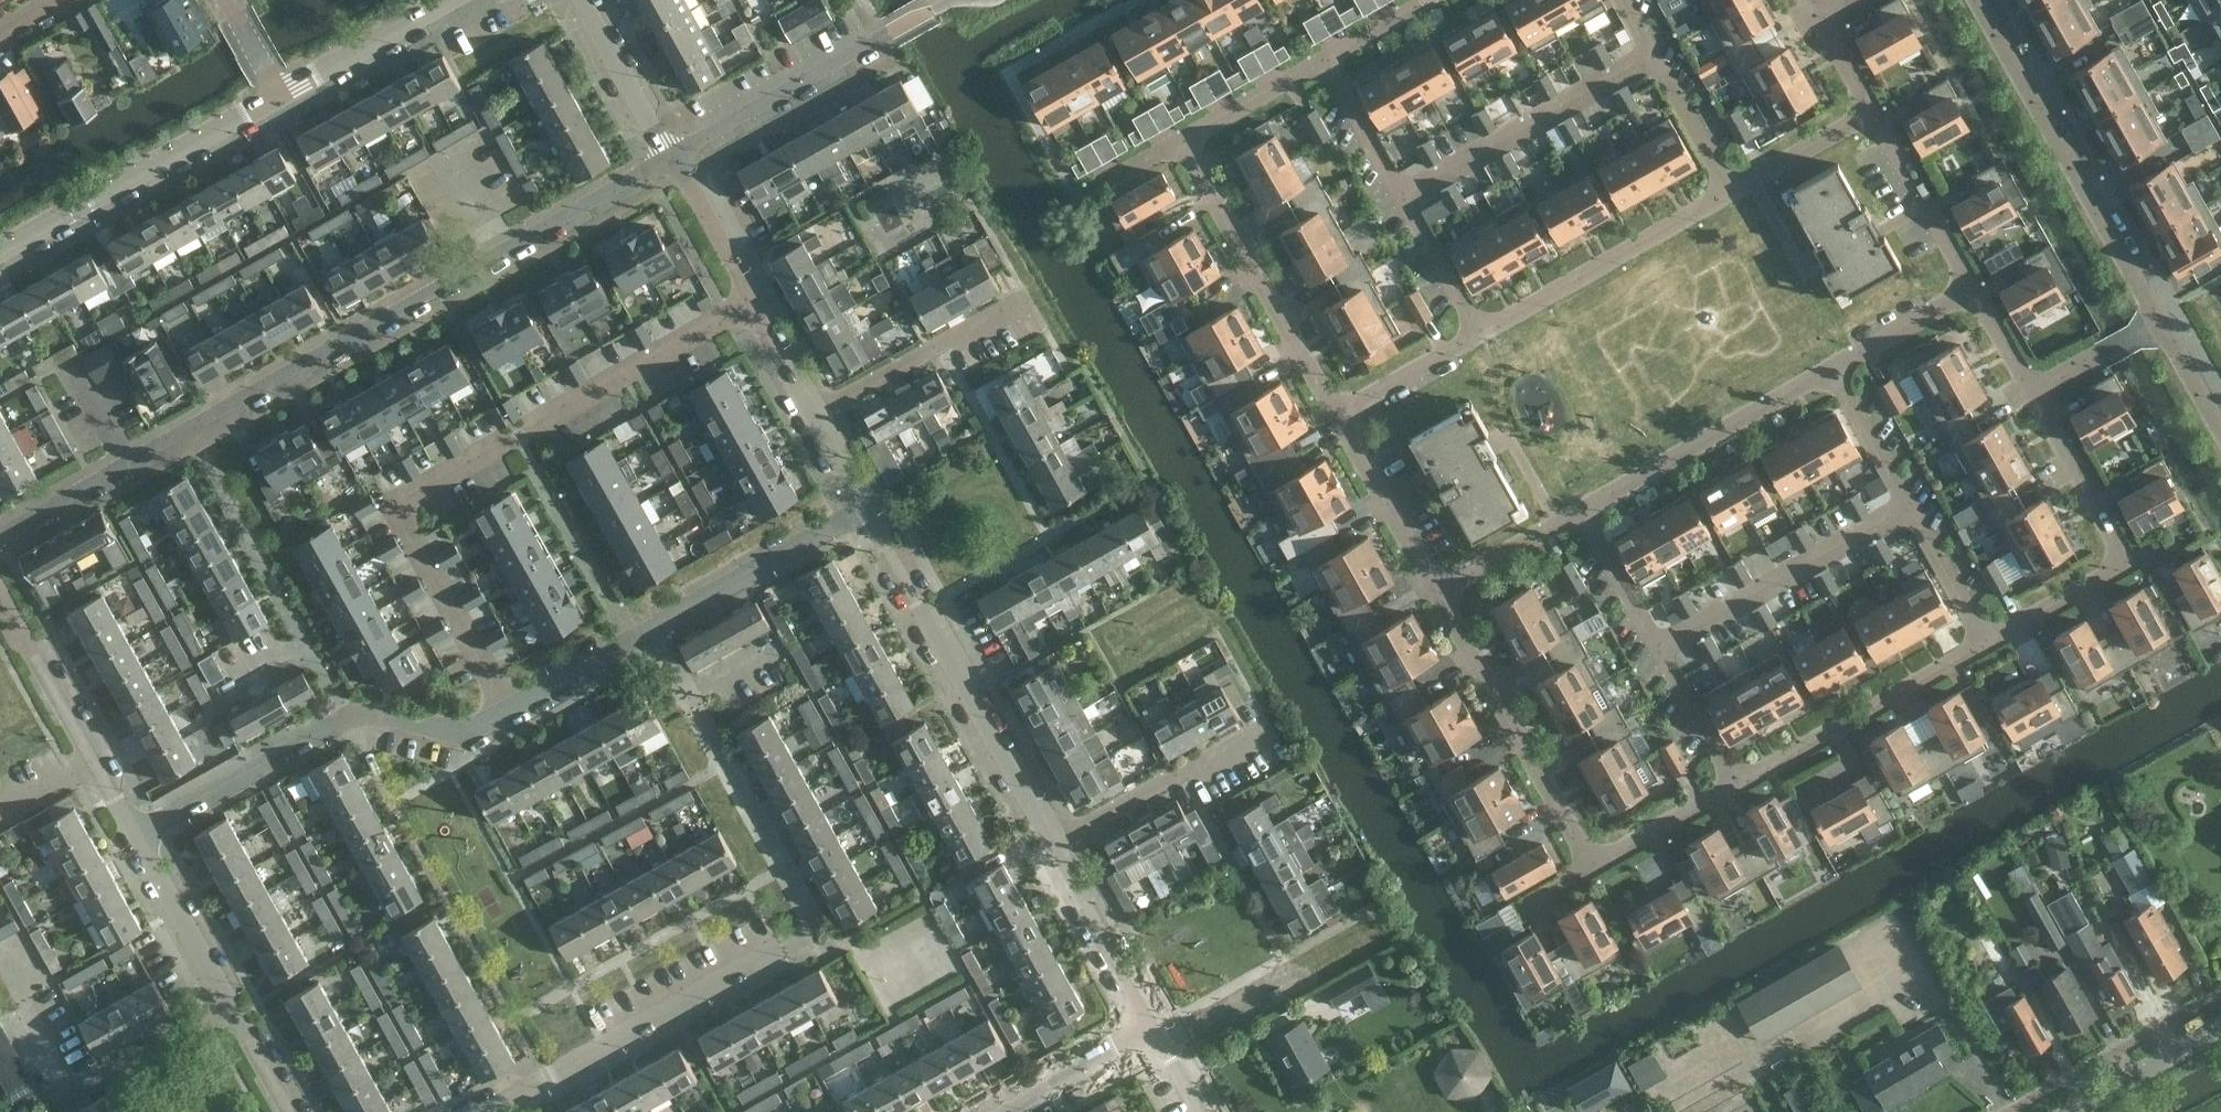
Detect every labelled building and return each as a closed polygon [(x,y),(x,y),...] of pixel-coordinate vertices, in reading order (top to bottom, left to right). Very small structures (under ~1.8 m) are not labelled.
[(192,0),(161,0),(146,9),(170,51),(197,35),(194,31),(206,24),(192,0)] [(644,7),(656,28),(691,8),(686,0),(657,0),(644,7)] [(812,28),(832,16),(823,0),(816,0),(801,9),(812,28)] [(1164,5),(1189,47),(1213,34),(1194,0),(1173,0),(1164,5)] [(1213,34),(1237,20),(1225,0),(1194,0),(1213,34)] [(1261,7),(1262,6),(1259,0),(1225,0),(1237,20),(1261,6),(1261,7)] [(1558,36),(1537,0),(1507,0),(1508,3),(1506,4),(1533,51),(1558,36)] [(1558,36),(1559,36),(1554,26),(1576,14),(1581,23),(1582,22),(1570,0),(1537,0),(1558,36)] [(1582,22),(1607,8),(1603,0),(1570,0),(1582,22)] [(1749,0),(1700,0),(1712,21),(1749,0)] [(1758,46),(1750,32),(1773,19),(1772,18),(1775,16),(1769,4),(1765,6),(1762,0),(1749,0),(1712,21),(1725,44),(1721,47),(1729,62),(1758,46)] [(1874,29),(1861,37),(1860,36),(1859,37),(1875,67),(1877,66),(1917,43),(1918,43),(1919,42),(1904,14),(1910,11),(1903,0),(1891,0),(1875,9),(1883,24),(1874,29)] [(2025,4),(2027,3),(2031,9),(2048,0),(2022,0),(2025,4)] [(2035,16),(2032,18),(2041,33),(2092,4),(2089,0),(2048,0),(2031,9),(2035,16)] [(2111,15),(2110,16),(2118,30),(2150,12),(2143,0),(2139,0),(2111,15)] [(2168,11),(2161,0),(2159,0),(2152,4),(2159,16),(2168,11)] [(2201,19),(2220,8),(2220,0),(2191,0),(2201,19)] [(1360,3),(1349,9),(1355,19),(1366,12),(1360,3)] [(2041,33),(2049,48),(2052,46),(2057,54),(2098,31),(2085,9),(2092,5),(2092,4),(2041,33)] [(1164,5),(1140,18),(1170,70),(1165,61),(1189,47),(1164,5)] [(691,8),(656,28),(667,49),(703,29),(691,8)] [(1495,10),(1493,11),(1491,8),(1480,15),(1481,18),(1470,24),(1491,62),(1516,48),(1495,10)] [(2220,36),(2220,35),(2220,8),(2201,19),(2202,20),(2209,16),(2220,36)] [(812,28),(801,9),(780,21),(791,40),(812,28)] [(1355,19),(1349,9),(1338,16),(1343,25),(1355,19)] [(76,31),(88,24),(80,10),(68,17),(76,31)] [(2159,16),(2166,28),(2174,23),(2168,11),(2159,16)] [(2126,29),(2132,40),(2157,26),(2150,12),(2118,30),(2119,33),(2126,29)] [(1170,70),(1140,18),(1116,32),(1115,32),(1144,84),(1170,70)] [(1686,20),(1676,26),(1682,37),(1692,31),(1686,20)] [(737,37),(749,30),(744,22),(732,29),(737,37)] [(1466,76),(1491,62),(1470,24),(1458,31),(1456,28),(1445,34),(1447,38),(1445,39),(1466,76)] [(703,29),(667,49),(679,70),(714,50),(703,29)] [(754,39),(749,30),(737,37),(742,46),(754,39)] [(1312,30),(1300,37),(1306,46),(1317,40),(1312,30)] [(543,41),(510,59),(524,84),(557,65),(543,41)] [(1112,62),(1100,41),(1098,42),(1099,42),(1075,56),(1099,98),(1123,85),(1124,84),(1115,68),(1117,67),(1114,61),(1112,62)] [(1613,61),(1608,52),(1602,41),(1595,45),(1606,65),(1613,61)] [(2176,45),(2183,57),(2191,52),(2185,41),(2176,45)] [(1420,53),(1408,59),(1429,97),(1454,83),(1433,45),(1432,46),(1430,43),(1418,50),(1420,53)] [(1599,68),(1606,65),(1595,45),(1589,49),(1599,68)] [(2183,57),(2176,45),(2167,49),(2174,62),(2183,57)] [(107,52),(114,65),(116,63),(126,81),(134,77),(130,70),(117,46),(107,52)] [(1278,62),(1289,56),(1284,46),(1272,53),(1278,62)] [(1756,98),(1802,71),(1796,60),(1799,58),(1792,46),(1789,48),(1788,46),(1765,59),(1758,46),(1729,62),(1737,76),(1742,74),(1756,98)] [(2133,69),(2120,46),(2072,73),(2077,81),(2074,82),(2083,97),(2133,69)] [(714,50),(679,70),(691,91),(726,71),(714,50)] [(2191,52),(2183,57),(2190,70),(2198,65),(2191,52)] [(139,53),(127,59),(142,83),(157,75),(147,60),(145,56),(144,54),(143,53),(142,53),(140,53),(139,53)] [(419,68),(437,101),(461,87),(443,55),(419,68)] [(1075,56),(1051,69),(1075,112),(1099,98),(1075,56)] [(1396,67),(1384,73),(1410,120),(1411,119),(1406,110),(1429,97),(1408,59),(1407,60),(1406,56),(1394,63),(1396,67)] [(57,97),(55,98),(69,123),(95,109),(80,83),(78,85),(63,59),(43,71),(57,97)] [(557,65),(524,84),(537,108),(570,89),(557,65)] [(1235,74),(1241,83),(1252,77),(1246,67),(1235,74)] [(11,74),(9,70),(0,75),(0,125),(3,123),(6,128),(33,112),(30,108),(42,101),(23,68),(11,74)] [(395,82),(413,114),(437,101),(419,68),(395,82)] [(1075,112),(1051,69),(1027,83),(1026,82),(1025,83),(1050,126),(1051,126),(1051,125),(1075,112)] [(2133,69),(2083,97),(2091,112),(2094,111),(2098,118),(2146,90),(2133,69)] [(2189,82),(2182,70),(2174,74),(2181,87),(2189,82)] [(1705,76),(1703,77),(1708,85),(1717,79),(1712,71),(1705,76)] [(1812,81),(1809,83),(1802,71),(1756,98),(1770,123),(1816,96),(1815,95),(1819,93),(1812,81)] [(1410,120),(1384,73),(1373,80),(1371,76),(1359,83),(1361,86),(1359,87),(1385,134),(1410,120)] [(1558,92),(1547,73),(1540,76),(1551,96),(1558,92)] [(1229,90),(1241,83),(1235,74),(1224,80),(1229,90)] [(1551,96),(1540,76),(1533,80),(1544,100),(1551,96)] [(1957,94),(1947,78),(1922,92),(1930,107),(1908,120),(1907,119),(1906,120),(1923,150),(1924,149),(1965,126),(1967,125),(1951,97),(1957,94)] [(932,133),(927,125),(901,79),(877,92),(895,125),(896,125),(900,132),(914,125),(922,139),(932,133)] [(371,95),(389,127),(413,114),(395,82),(371,95)] [(2206,99),(2215,94),(2208,82),(2200,87),(2206,99)] [(470,88),(481,108),(490,103),(479,83),(470,88)] [(1627,85),(1620,89),(1631,108),(1638,104),(1627,85)] [(570,89),(537,108),(550,131),(583,113),(570,89)] [(1613,93),(1624,112),(1631,108),(1620,89),(1613,93)] [(2146,90),(2098,118),(2102,124),(2099,126),(2107,141),(2158,112),(2146,90)] [(895,125),(877,92),(854,105),(880,152),(885,160),(894,154),(887,142),(901,134),(900,132),(896,125),(895,125)] [(1489,104),(1499,120),(1520,108),(1510,92),(1489,104)] [(2194,92),(2184,98),(2187,104),(2198,98),(2194,92)] [(1192,111),(1201,106),(1204,104),(1198,94),(1187,101),(1192,111)] [(2213,111),(2220,106),(2220,105),(2215,94),(2206,99),(2213,111)] [(347,108),(365,141),(389,127),(371,95),(347,108)] [(490,103),(481,108),(492,128),(501,122),(490,103)] [(880,152),(854,105),(831,118),(849,151),(863,143),(871,157),(880,152)] [(1172,122),(1184,115),(1178,106),(1167,112),(1172,122)] [(1496,127),(1486,107),(1479,111),(1489,130),(1496,127)] [(323,121),(342,154),(365,141),(347,108),(323,121)] [(1315,108),(1301,116),(1317,143),(1331,135),(1315,108)] [(1739,142),(1753,135),(1738,108),(1724,116),(1739,142)] [(1483,134),(1489,130),(1479,111),(1472,115),(1483,134)] [(2158,112),(2107,141),(2116,156),(2119,155),(2123,162),(2164,139),(2152,117),(2159,113),(2158,112)] [(564,155),(596,137),(583,113),(550,131),(564,155)] [(1572,116),(1565,120),(1576,139),(1583,135),(1572,116)] [(2184,126),(2182,127),(2189,139),(2207,129),(2201,117),(2184,127),(2184,126)] [(831,118),(808,131),(834,177),(843,172),(836,159),(849,151),(831,118)] [(458,139),(478,128),(473,119),(453,130),(458,139)] [(1558,124),(1569,143),(1576,139),(1565,120),(1558,124)] [(299,135),(317,168),(342,154),(323,121),(299,135)] [(1674,126),(1649,140),(1670,178),(1695,164),(1674,126)] [(1130,133),(1135,143),(1147,136),(1141,127),(1130,133)] [(2207,129),(2189,139),(2195,151),(2197,150),(2197,149),(2214,140),(2207,129)] [(438,151),(458,139),(453,130),(433,141),(438,151)] [(507,156),(517,150),(505,131),(496,136),(507,156)] [(834,177),(808,131),(785,144),(803,177),(804,176),(817,169),(825,183),(834,177)] [(1238,155),(1252,180),(1290,158),(1275,133),(1238,155)] [(596,137),(564,155),(578,180),(610,162),(596,137)] [(1121,138),(1113,143),(1110,144),(1115,154),(1127,148),(1121,138)] [(1423,143),(1434,162),(1441,158),(1430,139),(1423,143)] [(1670,178),(1649,140),(1625,154),(1646,191),(1670,178)] [(1423,143),(1416,146),(1427,166),(1434,162),(1423,143)] [(762,157),(788,203),(812,190),(804,176),(803,177),(785,144),(762,157)] [(411,166),(431,155),(425,145),(405,156),(411,166)] [(279,146),(254,160),(273,193),(297,179),(279,146)] [(517,150),(507,156),(518,176),(528,170),(517,150)] [(1510,151),(1503,155),(1514,174),(1521,170),(1510,151)] [(1621,206),(1646,191),(1625,154),(1600,168),(1621,206)] [(1514,174),(1503,155),(1496,159),(1507,178),(1514,174)] [(411,166),(405,156),(385,167),(391,177),(411,166)] [(788,203),(762,157),(738,170),(764,216),(788,203)] [(1252,180),(1266,205),(1289,192),(1297,205),(1325,189),(1317,174),(1303,182),(1290,158),(1252,180)] [(2015,210),(2014,210),(2026,203),(2027,203),(2028,202),(2003,158),(1970,177),(1978,192),(1956,205),(1956,204),(1954,205),(1971,235),(1972,234),(2013,211),(2015,210)] [(1090,168),(1085,159),(1073,165),(1079,175),(1090,168)] [(254,160),(230,173),(249,206),(273,193),(254,160)] [(2185,184),(2172,162),(2131,185),(2136,193),(2133,195),(2141,210),(2192,181),(2192,180),(2185,184)] [(1868,217),(1871,216),(1865,205),(1862,206),(1838,165),(1839,164),(1838,163),(1794,188),(1799,195),(1791,200),(1816,244),(1815,244),(1816,245),(1823,242),(1836,264),(1824,270),(1822,270),(1834,292),(1845,285),(1849,293),(1899,265),(1899,266),(1901,265),(1885,236),(1883,237),(1880,239),(1875,230),(1868,217)] [(378,172),(358,183),(363,192),(383,181),(378,172)] [(1117,228),(1175,195),(1163,172),(1104,205),(1117,228)] [(230,173),(207,187),(225,220),(249,206),(230,173)] [(1588,175),(1563,189),(1584,226),(1610,212),(1588,175)] [(523,183),(534,203),(543,198),(532,178),(523,183)] [(396,181),(376,192),(381,202),(401,191),(396,181)] [(2150,225),(2153,223),(2157,230),(2205,203),(2192,181),(2141,210),(2150,225)] [(1455,182),(1448,186),(1459,205),(1466,201),(1455,182)] [(363,192),(358,183),(338,194),(343,204),(363,192)] [(1441,190),(1446,199),(1452,209),(1459,205),(1448,186),(1441,190)] [(207,187),(183,200),(201,233),(225,220),(207,187)] [(1325,189),(1297,205),(1304,219),(1282,231),(1296,257),(1343,231),(1329,206),(1334,204),(1325,189)] [(1563,189),(1538,203),(1559,241),(1584,226),(1563,189)] [(362,213),(381,202),(376,192),(356,203),(362,213)] [(201,233),(183,200),(159,213),(177,247),(201,233)] [(1523,261),(1548,247),(1521,200),(1496,215),(1523,261)] [(2205,203),(2157,230),(2160,237),(2158,239),(2166,254),(2217,225),(2205,203)] [(318,218),(313,208),(292,220),(298,229),(318,218)] [(348,208),(328,219),(334,229),(354,218),(348,208)] [(159,213),(135,227),(153,260),(177,247),(159,213)] [(1496,215),(1472,228),(1499,275),(1523,261),(1496,215)] [(397,230),(416,263),(440,249),(422,217),(397,230)] [(334,229),(328,219),(308,230),(314,240),(334,229)] [(265,235),(270,245),(290,234),(285,224),(265,235)] [(684,278),(697,271),(678,239),(666,246),(654,225),(638,234),(630,239),(656,284),(679,271),(684,278)] [(2166,254),(2179,277),(2195,268),(2197,272),(2210,264),(2208,261),(2220,253),(2220,232),(2217,225),(2166,254)] [(1131,226),(1120,232),(1126,244),(1138,237),(1131,226)] [(135,227),(125,232),(110,241),(118,255),(108,260),(125,290),(136,284),(130,273),(153,260),(135,227)] [(1137,263),(1148,283),(1208,249),(1207,248),(1206,249),(1194,228),(1166,244),(1156,227),(1138,237),(1126,244),(1109,254),(1120,273),(1137,263)] [(1474,289),(1499,275),(1472,228),(1447,243),(1474,289)] [(373,244),(392,276),(416,263),(397,230),(373,244)] [(1343,231),(1296,257),(1311,283),(1333,270),(1341,283),(1369,267),(1361,251),(1356,254),(1343,231)] [(771,259),(784,283),(817,264),(809,251),(823,243),(817,233),(771,259)] [(244,246),(250,256),(270,245),(265,235),(244,246)] [(656,284),(630,239),(622,243),(622,244),(606,253),(627,289),(650,275),(655,285),(656,284)] [(965,264),(958,268),(957,268),(976,301),(999,288),(973,241),(964,247),(966,251),(960,254),(965,264)] [(2016,241),(1993,254),(2001,268),(2024,255),(2016,241)] [(2026,277),(2018,282),(2004,290),(2004,289),(2002,290),(2019,320),(2020,319),(2020,318),(2061,295),(2061,296),(2063,295),(2062,294),(2076,287),(2051,243),(2018,262),(2026,277)] [(349,257),(368,290),(392,276),(373,244),(349,257)] [(280,247),(260,258),(265,268),(285,256),(280,247)] [(1219,270),(1208,249),(1148,283),(1149,284),(1158,279),(1170,299),(1219,272),(1218,270),(1219,270)] [(217,262),(222,271),(242,260),(237,250),(217,262)] [(125,290),(108,260),(98,266),(91,252),(66,266),(84,298),(108,285),(114,296),(125,290)] [(349,257),(325,271),(343,304),(368,290),(349,257)] [(817,264),(784,283),(797,306),(849,277),(844,267),(838,270),(831,257),(817,264)] [(260,258),(240,269),(245,279),(265,268),(260,258)] [(197,273),(202,282),(222,271),(217,262),(197,273)] [(589,263),(565,277),(585,313),(584,313),(590,323),(615,309),(589,263)] [(927,268),(953,314),(976,301),(957,268),(944,276),(938,266),(936,263),(927,268)] [(84,298),(66,266),(42,279),(60,312),(84,298)] [(1369,267),(1341,283),(1348,295),(1325,308),(1339,333),(1386,307),(1373,283),(1377,281),(1369,267)] [(925,286),(911,294),(929,327),(953,314),(927,268),(917,273),(925,286)] [(883,272),(872,278),(879,290),(890,284),(883,272)] [(232,274),(212,285),(218,295),(237,283),(232,274)] [(843,310),(853,304),(854,305),(856,303),(849,289),(856,285),(851,275),(849,277),(797,306),(810,329),(843,310)] [(585,313),(565,277),(540,291),(561,326),(584,313),(585,313)] [(189,278),(170,289),(175,298),(195,287),(189,278)] [(60,312),(42,279),(18,292),(36,325),(60,312)] [(281,295),(299,328),(324,314),(305,282),(281,295)] [(212,285),(192,296),(198,306),(218,295),(212,285)] [(170,289),(150,300),(155,309),(175,298),(170,289)] [(1404,297),(1419,324),(1433,316),(1418,289),(1404,297)] [(18,292),(0,302),(0,317),(12,339),(36,325),(18,292)] [(257,309),(275,341),(299,328),(281,295),(257,309)] [(190,310),(184,300),(164,312),(169,321),(190,310)] [(543,336),(523,300),(507,309),(506,309),(498,313),(519,350),(543,336)] [(823,352),(856,333),(869,326),(864,316),(861,318),(854,305),(853,304),(843,310),(810,329),(823,352)] [(1192,360),(1250,327),(1238,305),(1180,338),(1192,360)] [(1400,332),(1386,307),(1339,333),(1354,358),(1400,332)] [(233,322),(252,355),(275,341),(257,309),(233,322)] [(519,350),(498,313),(490,318),(491,318),(475,327),(495,363),(519,350)] [(100,327),(106,336),(126,325),(120,315),(100,327)] [(162,323),(158,315),(146,322),(150,329),(162,323)] [(1189,327),(1182,315),(1170,321),(1177,333),(1189,327)] [(0,317),(0,346),(12,339),(0,317)] [(209,335),(228,368),(252,355),(233,322),(209,335)] [(654,341),(643,322),(636,326),(647,345),(654,341)] [(640,349),(647,345),(636,326),(629,330),(640,349)] [(869,326),(856,333),(823,352),(837,376),(882,350),(875,336),(869,326)] [(106,336),(100,327),(81,338),(86,348),(106,336)] [(1262,348),(1250,327),(1192,360),(1204,381),(1206,381),(1215,398),(1214,398),(1214,399),(1226,392),(1244,382),(1234,364),(1262,348)] [(209,335),(184,349),(203,382),(228,368),(209,335)] [(115,355),(122,351),(116,339),(84,357),(91,369),(115,355)] [(141,349),(169,399),(185,390),(171,365),(176,363),(177,365),(178,364),(170,350),(164,354),(156,340),(141,349)] [(58,363),(78,352),(73,342),(52,354),(58,363)] [(427,355),(448,391),(469,379),(449,343),(427,355)] [(1910,370),(1924,395),(1971,369),(1965,358),(1968,356),(1961,344),(1958,346),(1957,344),(1910,370)] [(141,349),(125,357),(133,371),(127,375),(135,389),(136,388),(135,386),(140,383),(153,407),(169,399),(141,349)] [(58,363),(52,354),(32,365),(38,374),(58,363)] [(115,355),(91,369),(97,380),(122,366),(115,355)] [(448,391),(427,355),(407,367),(427,403),(448,391)] [(588,378),(577,359),(570,363),(581,382),(588,378)] [(574,386),(581,382),(570,363),(564,367),(574,386)] [(540,364),(531,369),(538,382),(547,376),(540,364)] [(989,390),(1003,414),(1042,392),(1048,388),(1041,375),(1041,374),(1036,365),(989,390)] [(427,403),(407,367),(386,379),(406,414),(427,403)] [(10,390),(31,379),(25,369),(5,381),(10,390)] [(1984,392),(1988,391),(1981,379),(1978,381),(1971,369),(1924,395),(1938,419),(1933,422),(1941,437),(1970,420),(1963,407),(1985,394),(1984,392)] [(703,412),(738,392),(726,370),(690,390),(703,412)] [(912,385),(929,415),(937,429),(942,426),(935,412),(954,401),(937,371),(912,385)] [(2133,420),(2133,419),(2118,392),(2123,388),(2114,372),(2089,387),(2097,402),(2075,414),(2074,414),(2073,415),(2089,444),(2091,444),(2091,443),(2131,420),(2132,421),(2133,420)] [(1891,378),(1877,386),(1893,413),(1907,405),(1891,378)] [(386,379),(365,390),(385,426),(406,414),(386,379)] [(5,381),(0,383),(0,396),(10,390),(5,381)] [(1223,415),(1236,436),(1295,403),(1294,402),(1293,403),(1282,382),(1223,415)] [(36,383),(26,389),(38,410),(47,405),(36,383)] [(937,429),(929,415),(912,385),(888,399),(913,443),(918,440),(910,426),(924,418),(931,432),(937,429)] [(365,390),(344,402),(365,438),(385,426),(365,390)] [(705,438),(750,412),(738,392),(703,412),(714,432),(705,437),(705,438)] [(1003,414),(1016,437),(1048,419),(1062,411),(1057,402),(1049,406),(1042,392),(1003,414)] [(1232,404),(1226,392),(1214,399),(1221,410),(1232,404)] [(510,397),(504,401),(514,420),(521,416),(510,397)] [(913,443),(888,399),(863,413),(878,441),(874,443),(883,459),(889,455),(893,453),(886,439),(899,432),(907,446),(913,443)] [(365,438),(344,402),(323,414),(343,450),(365,438)] [(666,413),(659,402),(648,409),(654,420),(666,413)] [(1306,423),(1295,403),(1236,436),(1248,458),(1306,425),(1305,424),(1306,423)] [(498,404),(491,408),(502,427),(508,423),(498,404)] [(12,429),(0,408),(0,436),(12,429)] [(1475,439),(1484,433),(1486,432),(1487,433),(1488,432),(1477,411),(1465,417),(1461,409),(1411,437),(1409,437),(1426,467),(1428,466),(1427,465),(1430,464),(1442,485),(1439,487),(1446,498),(1448,496),(1472,537),(1471,538),(1472,539),(1516,514),(1512,507),(1519,502),(1494,459),(1495,459),(1494,457),(1487,461),(1475,439)] [(1029,460),(1061,442),(1053,428),(1067,421),(1062,411),(1048,419),(1016,437),(1029,460)] [(1823,421),(1812,427),(1833,465),(1858,450),(1837,413),(1835,414),(1833,411),(1821,417),(1823,421)] [(53,437),(63,432),(52,412),(42,418),(53,437)] [(637,430),(649,423),(642,412),(631,418),(637,430)] [(762,433),(750,412),(705,438),(717,459),(762,433)] [(631,418),(613,428),(614,429),(620,440),(621,441),(638,431),(637,430),(631,418)] [(1978,433),(1970,420),(1941,437),(1950,451),(1955,448),(1968,472),(2015,446),(2008,434),(2011,432),(2005,421),(2001,422),(2000,421),(1978,433)] [(290,432),(282,437),(307,482),(332,468),(330,466),(343,459),(330,437),(317,444),(306,423),(290,432)] [(1882,438),(1896,460),(1916,447),(1902,426),(1882,438)] [(1788,440),(1788,441),(1809,478),(1833,465),(1812,427),(1800,434),(1798,430),(1787,437),(1788,440)] [(12,429),(0,436),(0,467),(25,453),(12,429)] [(463,449),(452,430),(445,434),(456,453),(463,449)] [(64,457),(74,452),(63,432),(53,437),(64,457)] [(717,459),(729,479),(774,454),(762,433),(717,459)] [(449,457),(456,453),(445,434),(438,438),(449,457)] [(307,482),(282,437),(274,441),(258,451),(269,471),(257,478),(270,500),(283,493),(279,486),(301,473),(307,483),(307,482)] [(686,449),(680,437),(668,444),(675,455),(686,449)] [(569,459),(581,481),(617,460),(605,439),(569,459)] [(1784,492),(1809,478),(1788,441),(1776,447),(1774,444),(1762,451),(1764,454),(1763,455),(1784,492)] [(1041,483),(1074,465),(1088,458),(1083,448),(1069,455),(1061,442),(1029,460),(1041,483)] [(2021,457),(2015,446),(1968,472),(1981,496),(1977,499),(1977,500),(1985,513),(2014,497),(2006,484),(2029,471),(2028,469),(2031,468),(2025,455),(2021,457)] [(669,459),(662,447),(651,454),(657,465),(669,459)] [(692,460),(686,449),(675,455),(681,466),(692,460)] [(6,496),(7,497),(39,478),(25,453),(0,467),(0,485),(6,496)] [(410,454),(404,458),(414,477),(421,473),(410,454)] [(738,475),(750,495),(786,474),(781,466),(774,454),(729,479),(729,480),(738,475)] [(876,463),(878,467),(887,485),(901,477),(889,455),(883,459),(876,463)] [(2145,485),(2136,490),(2122,498),(2120,499),(2137,528),(2139,528),(2138,527),(2179,504),(2179,505),(2181,504),(2165,476),(2171,473),(2162,456),(2137,471),(2145,485)] [(408,480),(414,477),(404,458),(397,462),(408,480)] [(1055,507),(1087,488),(1079,474),(1093,467),(1088,458),(1074,465),(1041,483),(1055,507)] [(664,476),(675,470),(669,459),(657,465),(664,476)] [(1333,469),(1331,470),(1325,459),(1276,486),(1288,507),(1279,512),(1279,513),(1339,480),(1333,469)] [(1738,469),(1726,476),(1752,522),(1777,508),(1751,462),(1749,463),(1747,459),(1736,466),(1738,469)] [(581,481),(593,501),(629,481),(617,460),(581,481)] [(791,482),(786,474),(750,495),(762,516),(798,496),(790,483),(791,482)] [(155,493),(169,518),(200,501),(186,476),(155,493)] [(1752,522),(1726,476),(1714,482),(1712,479),(1701,486),(1703,489),(1701,490),(1722,527),(1746,514),(1751,523),(1752,522)] [(692,485),(698,497),(710,490),(703,479),(692,485)] [(1339,480),(1279,513),(1291,535),(1350,502),(1343,491),(1345,490),(1339,480)] [(593,501),(605,522),(640,502),(629,481),(593,501)] [(692,500),(686,489),(674,495),(681,506),(692,500)] [(716,501),(710,490),(698,497),(705,508),(716,501)] [(476,512),(488,533),(524,513),(511,492),(476,512)] [(352,503),(355,510),(375,499),(371,493),(352,503)] [(1851,496),(1862,516),(1869,512),(1858,493),(1851,496)] [(1676,504),(1664,511),(1685,548),(1710,534),(1689,497),(1688,498),(1686,494),(1674,501),(1676,504)] [(1862,516),(1851,496),(1844,500),(1855,520),(1862,516)] [(2044,498),(2035,503),(2021,510),(2014,497),(1985,513),(1993,528),(1998,525),(2011,549),(2058,523),(2052,511),(2055,509),(2048,497),(2045,499),(2044,498)] [(378,506),(375,500),(375,499),(355,510),(359,517),(378,506)] [(687,518),(699,511),(692,500),(681,506),(687,518)] [(1977,500),(1952,514),(1960,528),(1985,513),(1977,500)] [(169,518),(183,542),(214,525),(200,501),(169,518)] [(640,502),(605,522),(616,543),(652,522),(640,502)] [(1117,520),(1135,552),(1149,544),(1158,558),(1167,553),(1155,530),(1165,525),(1158,512),(1147,517),(1141,507),(1117,520)] [(1685,548),(1664,511),(1663,511),(1661,508),(1650,515),(1652,518),(1640,524),(1666,571),(1667,571),(1662,561),(1685,548)] [(102,509),(60,532),(76,559),(102,545),(115,569),(131,560),(102,509)] [(488,533),(499,554),(535,534),(524,513),(488,533)] [(129,515),(119,521),(130,540),(140,534),(129,515)] [(1122,560),(1135,552),(1117,520),(1094,533),(1112,565),(1120,579),(1130,574),(1122,560)] [(623,556),(628,564),(664,543),(652,522),(616,543),(624,556),(623,556)] [(2065,534),(2058,523),(2011,549),(2026,574),(2072,548),(2071,546),(2075,544),(2068,532),(2065,534)] [(1666,571),(1640,524),(1629,531),(1627,528),(1615,534),(1617,538),(1615,539),(1641,585),(1666,571)] [(1803,524),(1796,528),(1807,547),(1814,543),(1803,524)] [(183,542),(196,566),(227,549),(214,525),(183,542)] [(331,525),(295,545),(308,566),(343,546),(331,525)] [(715,534),(722,546),(733,539),(727,528),(715,534)] [(1789,532),(1800,551),(1807,547),(1796,528),(1789,532)] [(48,607),(63,598),(50,574),(76,559),(60,532),(19,556),(48,607)] [(1120,579),(1112,565),(1094,533),(1071,546),(1089,578),(1103,570),(1111,585),(1120,579)] [(140,534),(130,540),(142,561),(151,555),(140,534)] [(499,554),(511,575),(547,555),(535,534),(499,554)] [(704,541),(711,552),(722,546),(715,534),(704,541)] [(395,535),(376,546),(380,553),(399,542),(395,535)] [(1322,589),(1323,590),(1381,557),(1369,536),(1320,563),(1332,584),(1322,589)] [(1883,537),(1876,541),(1887,560),(1894,556),(1883,537)] [(1880,564),(1887,560),(1876,541),(1869,545),(1880,564)] [(384,560),(403,549),(399,542),(380,553),(384,560)] [(459,550),(455,543),(436,554),(440,561),(459,550)] [(664,543),(628,564),(632,572),(633,572),(641,585),(676,565),(664,543)] [(308,566),(319,587),(355,567),(343,546),(308,566)] [(1075,585),(1089,578),(1071,546),(1048,559),(1074,605),(1084,600),(1075,585)] [(196,566),(209,590),(241,572),(227,549),(196,566)] [(459,550),(440,561),(444,568),(463,557),(459,550)] [(2178,604),(2192,630),(2220,614),(2220,579),(2206,553),(2207,553),(2206,551),(2176,568),(2177,570),(2177,569),(2193,596),(2178,604)] [(511,575),(523,596),(559,576),(547,555),(511,575)] [(1393,579),(1381,557),(1323,590),(1335,612),(1336,611),(1346,628),(1375,612),(1365,595),(1393,579)] [(804,584),(813,601),(846,582),(832,558),(791,581),(796,589),(804,584)] [(1025,572),(1043,604),(1057,596),(1065,610),(1074,605),(1048,559),(1025,572)] [(1741,559),(1734,563),(1745,582),(1752,578),(1741,559)] [(2009,586),(1994,559),(1980,567),(1995,594),(2009,586)] [(1571,560),(1557,568),(1573,594),(1587,587),(1571,560)] [(157,588),(167,583),(156,563),(146,568),(157,588)] [(1727,567),(1738,586),(1745,582),(1734,563),(1727,567)] [(319,587),(331,608),(367,588),(355,567),(319,587)] [(1832,591),(1839,587),(1828,568),(1821,572),(1832,591)] [(1925,568),(1900,583),(1926,629),(1951,615),(1925,568)] [(209,590),(223,614),(254,596),(241,572),(209,590)] [(1029,611),(1043,604),(1025,572),(1002,585),(1028,631),(1037,626),(1029,611)] [(1832,591),(1821,572),(1814,576),(1825,595),(1832,591)] [(134,582),(145,602),(155,596),(144,576),(134,582)] [(559,576),(523,596),(535,617),(571,596),(566,588),(559,576)] [(419,577),(399,588),(403,594),(422,584),(419,577)] [(846,582),(813,601),(827,625),(860,606),(846,582)] [(178,603),(167,583),(157,588),(169,608),(178,603)] [(1904,592),(1881,606),(1902,643),(1926,629),(1900,583),(1899,583),(1904,592)] [(407,601),(426,590),(422,584),(403,594),(407,601)] [(460,596),(463,602),(482,591),(478,585),(460,596)] [(1002,585),(979,598),(996,630),(1011,622),(1019,636),(1028,631),(1002,585)] [(1494,606),(1508,631),(1546,610),(1531,585),(1494,606)] [(379,608),(367,588),(331,608),(343,629),(379,608)] [(2115,640),(2129,667),(2172,642),(2166,632),(2166,631),(2166,630),(2165,630),(2142,589),(2143,589),(2142,588),(2112,604),(2113,606),(2129,632),(2115,640)] [(1686,590),(1680,594),(1690,613),(1697,609),(1686,590)] [(482,591),(463,602),(467,609),(486,598),(482,591)] [(71,611),(84,636),(117,618),(103,593),(71,611)] [(772,593),(762,598),(775,620),(784,615),(772,593)] [(1683,617),(1690,613),(1680,594),(1673,598),(1683,617)] [(155,596),(145,602),(156,622),(166,616),(155,596)] [(223,614),(237,639),(268,621),(254,596),(223,614)] [(576,604),(571,596),(535,617),(547,638),(583,618),(575,604),(576,604)] [(747,638),(770,625),(756,601),(733,614),(747,638)] [(1770,626),(1777,622),(1766,603),(1759,607),(1770,626)] [(860,606),(827,625),(840,649),(873,630),(860,606)] [(1902,643),(1881,606),(1856,620),(1877,657),(1902,643)] [(1770,626),(1759,607),(1752,611),(1763,630),(1770,626)] [(350,642),(354,650),(391,629),(379,608),(343,629),(350,641),(350,642)] [(184,636),(194,630),(182,610),(173,616),(184,636)] [(1545,643),(1552,657),(1581,640),(1573,626),(1559,634),(1546,610),(1508,631),(1522,656),(1545,643)] [(1354,645),(1366,667),(1426,633),(1425,632),(1424,633),(1412,612),(1384,628),(1375,612),(1346,628),(1355,644),(1354,645)] [(722,652),(747,638),(733,614),(709,628),(722,652)] [(784,615),(775,620),(787,642),(796,637),(784,615)] [(130,642),(117,618),(84,636),(98,660),(130,642)] [(423,629),(427,636),(446,625),(442,618),(423,629)] [(1584,620),(1573,626),(1574,627),(1581,639),(1581,640),(1591,633),(1584,620)] [(2056,638),(2057,638),(2080,678),(2079,679),(2080,680),(2081,680),(2087,691),(2129,667),(2115,640),(2101,648),(2086,622),(2086,621),(2085,620),(2055,636),(2056,638)] [(172,649),(181,644),(170,624),(161,629),(172,649)] [(446,625),(427,636),(431,643),(450,632),(446,625)] [(506,633),(502,626),(483,637),(487,644),(506,633)] [(1844,626),(1819,640),(1840,678),(1865,664),(1844,626)] [(709,628),(681,643),(695,667),(722,652),(709,628)] [(391,629),(354,650),(359,658),(359,657),(366,670),(410,645),(402,649),(391,629)] [(205,650),(194,630),(184,636),(195,656),(205,650)] [(873,630),(840,649),(854,672),(887,654),(873,630)] [(506,633),(487,644),(491,651),(510,640),(506,633)] [(1426,633),(1366,667),(1378,688),(1380,688),(1389,704),(1418,688),(1409,671),(1437,656),(1436,654),(1437,654),(1426,633)] [(1711,634),(1704,638),(1715,657),(1722,653),(1711,634)] [(1715,657),(1704,638),(1697,642),(1708,661),(1715,657)] [(1560,670),(1537,683),(1552,708),(1598,681),(1585,658),(1590,655),(1581,640),(1552,657),(1560,670)] [(1815,692),(1840,678),(1819,640),(1794,655),(1815,692)] [(144,666),(130,642),(98,660),(111,684),(144,666)] [(192,664),(181,644),(172,649),(183,669),(192,664)] [(792,650),(803,670),(812,665),(801,644),(792,650)] [(422,667),(410,645),(366,670),(367,671),(375,667),(386,687),(422,667)] [(226,676),(212,652),(198,660),(211,683),(226,676)] [(900,678),(887,654),(854,672),(867,696),(900,678)] [(1057,692),(1049,679),(1063,671),(1057,661),(1011,687),(1024,711),(1057,692)] [(1216,729),(1240,715),(1221,683),(1219,679),(1233,670),(1228,661),(1214,669),(1204,675),(1207,681),(1193,689),(1197,696),(1216,729)] [(1752,666),(1779,713),(1804,699),(1782,661),(1758,675),(1753,666),(1752,666)] [(823,685),(812,665),(803,670),(814,690),(823,685)] [(157,689),(144,666),(111,684),(125,708),(157,689)] [(1754,726),(1779,713),(1752,666),(1728,680),(1754,726)] [(302,670),(277,684),(291,710),(316,696),(302,670)] [(199,697),(208,692),(197,671),(187,677),(199,697)] [(914,703),(900,678),(867,696),(881,720),(878,722),(883,733),(886,731),(904,721),(899,711),(914,703)] [(2079,712),(2064,685),(2049,694),(2041,679),(2040,680),(2040,681),(2013,696),(1999,704),(1999,703),(1997,704),(2003,715),(2000,716),(2003,721),(2006,719),(2014,734),(2016,733),(2015,733),(2056,710),(2063,721),(2079,712)] [(1728,680),(1727,680),(1732,690),(1708,703),(1729,741),(1754,726),(1728,680)] [(1598,681),(1552,708),(1566,733),(1588,720),(1596,733),(1625,717),(1616,702),(1612,705),(1598,681)] [(252,698),(267,724),(291,710),(277,684),(252,698)] [(1057,692),(1024,711),(1038,734),(1084,708),(1081,702),(1070,685),(1057,692)] [(1410,743),(1469,710),(1463,699),(1462,700),(1456,689),(1428,705),(1418,688),(1389,704),(1399,721),(1397,722),(1410,743)] [(171,713),(157,689),(125,708),(138,732),(171,713)] [(1193,742),(1216,729),(1197,696),(1184,704),(1176,691),(1167,696),(1193,742)] [(1930,710),(1941,729),(1945,736),(1931,744),(1946,770),(1988,746),(1982,736),(1983,735),(1982,734),(1981,734),(1958,693),(1959,693),(1958,691),(1928,708),(1929,710),(1930,710)] [(219,712),(208,692),(199,697),(210,717),(219,712)] [(818,697),(830,717),(839,712),(828,692),(818,697)] [(1090,693),(1079,700),(1081,702),(1084,708),(1095,702),(1090,693)] [(644,694),(619,708),(638,741),(662,727),(644,694)] [(1169,755),(1193,742),(1167,696),(1143,709),(1169,755)] [(822,718),(811,698),(811,697),(801,703),(812,723),(822,718)] [(252,698),(227,712),(241,738),(267,724),(252,698)] [(638,741),(619,708),(595,722),(614,755),(620,765),(644,752),(638,741)] [(1084,708),(1038,734),(1051,757),(1083,739),(1083,738),(1097,731),(1084,708)] [(1469,710),(1410,743),(1410,744),(1419,739),(1431,760),(1480,732),(1474,721),(1475,721),(1469,710)] [(850,732),(839,712),(830,717),(841,737),(850,732)] [(184,737),(171,713),(138,732),(151,756),(184,737)] [(770,714),(738,732),(752,757),(784,739),(770,714)] [(1581,760),(1595,785),(1633,763),(1619,740),(1633,732),(1625,717),(1596,733),(1604,747),(1581,760)] [(824,743),(833,737),(822,718),(812,723),(824,743)] [(226,746),(235,741),(224,720),(214,725),(226,746)] [(906,765),(938,747),(925,722),(909,730),(904,721),(886,731),(891,741),(892,740),(906,765)] [(571,735),(590,768),(614,755),(595,722),(571,735)] [(1946,770),(1931,744),(1917,752),(1902,725),(1901,724),(1872,740),(1873,742),(1896,782),(1896,783),(1897,784),(1903,794),(1946,770)] [(547,749),(566,782),(590,768),(571,735),(547,749)] [(198,762),(184,737),(151,756),(165,780),(198,762)] [(765,781),(798,762),(784,739),(752,757),(765,781)] [(1092,754),(1091,753),(1083,739),(1051,757),(1064,780),(1096,762),(1109,755),(1105,747),(1092,754)] [(1675,775),(1689,767),(1673,740),(1660,748),(1675,775)] [(1822,764),(1834,789),(1853,780),(1850,775),(1869,766),(1859,745),(1822,764)] [(849,765),(838,746),(828,751),(840,771),(849,765)] [(938,747),(906,765),(919,788),(910,793),(910,794),(952,771),(938,747)] [(523,762),(542,795),(566,782),(547,749),(523,762)] [(323,795),(356,777),(342,752),(299,776),(313,801),(323,795)] [(1109,755),(1096,762),(1064,780),(1077,804),(1123,778),(1109,755)] [(864,757),(855,762),(866,782),(875,777),(864,757)] [(500,776),(518,809),(542,795),(523,762),(500,776)] [(778,805),(811,786),(798,762),(765,781),(778,805)] [(1974,777),(1967,762),(1954,768),(1961,783),(1974,777)] [(1633,763),(1595,785),(1609,810),(1647,788),(1633,763)] [(1453,821),(1513,787),(1507,776),(1505,777),(1499,766),(1471,782),(1461,764),(1443,775),(1436,764),(1425,770),(1432,782),(1433,781),(1442,798),(1441,799),(1453,821)] [(860,785),(849,765),(840,771),(851,791),(860,785)] [(690,777),(685,768),(664,779),(669,789),(690,777)] [(923,818),(965,795),(952,771),(910,794),(923,818)] [(500,776),(475,790),(494,822),(518,809),(500,776)] [(370,801),(356,777),(323,795),(337,819),(370,801)] [(1976,778),(1957,789),(1965,803),(1983,793),(1984,793),(1976,778)] [(636,794),(641,803),(661,793),(656,783),(636,794)] [(1879,825),(1895,816),(1880,789),(1866,798),(1858,783),(1815,808),(1815,807),(1814,808),(1820,819),(1817,820),(1819,825),(1822,823),(1830,838),(1832,837),(1832,836),(1872,814),(1879,825)] [(880,785),(871,790),(881,810),(891,805),(880,785)] [(792,829),(825,810),(811,786),(778,805),(792,829)] [(1467,841),(1468,843),(1477,858),(1475,859),(1482,871),(1493,864),(1487,853),(1505,843),(1496,825),(1524,809),(1517,798),(1519,797),(1513,787),(1453,821),(1466,842),(1467,841)] [(690,789),(669,800),(675,810),(695,799),(690,789)] [(295,811),(284,791),(274,797),(285,817),(295,811)] [(875,813),(865,793),(856,798),(866,818),(875,813)] [(1229,818),(1243,842),(1275,824),(1275,823),(1267,810),(1281,803),(1275,793),(1229,818)] [(616,804),(621,814),(641,803),(636,794),(616,804)] [(946,837),(979,819),(965,795),(923,818),(924,819),(933,814),(946,837)] [(1799,840),(1787,818),(1775,797),(1774,795),(1745,812),(1746,814),(1761,840),(1747,848),(1762,874),(1780,864),(1774,854),(1799,840)] [(280,820),(269,799),(259,805),(270,825),(280,820)] [(1196,810),(1186,815),(1177,799),(1152,813),(1177,857),(1182,854),(1175,840),(1194,829),(1201,841),(1210,835),(1196,810)] [(675,810),(669,800),(649,811),(654,821),(675,810)] [(350,843),(383,825),(370,801),(337,819),(350,843)] [(2064,803),(2053,810),(2057,816),(2067,810),(2064,803)] [(902,825),(891,805),(881,810),(892,830),(902,825)] [(88,831),(74,807),(54,818),(47,806),(23,820),(37,844),(48,838),(55,850),(88,831)] [(593,829),(613,818),(608,809),(588,819),(593,829)] [(825,810),(792,829),(805,853),(838,834),(825,810)] [(306,831),(295,811),(285,817),(297,837),(306,831)] [(886,832),(875,813),(866,818),(877,838),(886,832)] [(1128,827),(1145,857),(1153,871),(1177,857),(1152,813),(1128,827)] [(647,825),(642,815),(621,826),(627,835),(647,825)] [(227,816),(195,834),(209,859),(241,840),(227,816)] [(1243,842),(1256,865),(1302,839),(1297,831),(1288,816),(1275,823),(1275,824),(1243,842)] [(593,829),(588,819),(567,830),(573,840),(593,829)] [(982,861),(977,852),(992,843),(979,819),(946,837),(959,861),(954,863),(960,874),(982,861)] [(281,845),(291,840),(280,820),(270,825),(281,845)] [(2098,834),(2132,892),(2153,880),(2119,822),(2098,834)] [(364,867),(396,849),(383,825),(350,843),(364,867)] [(627,835),(621,826),(601,837),(606,846),(627,835)] [(1134,882),(1126,868),(1140,860),(1147,874),(1153,871),(1145,857),(1128,827),(1103,841),(1119,869),(1114,872),(1123,888),(1134,882)] [(1762,874),(1747,848),(1733,856),(1718,829),(1719,829),(1718,827),(1688,844),(1689,846),(1712,886),(1712,887),(1713,888),(1719,899),(1762,874)] [(694,843),(712,876),(737,862),(719,829),(694,843)] [(69,874),(101,856),(88,831),(55,850),(69,874)] [(897,838),(908,858),(918,853),(906,833),(897,838)] [(819,877),(851,858),(838,834),(805,853),(819,877)] [(2024,834),(2013,840),(2017,846),(2028,840),(2024,834)] [(560,835),(539,845),(545,855),(565,844),(560,835)] [(311,839),(301,845),(313,864),(322,859),(311,839)] [(1269,888),(1301,870),(1293,856),(1307,849),(1302,839),(1256,865),(1269,888)] [(255,864),(241,840),(209,859),(222,883),(255,864)] [(902,860),(891,840),(881,845),(893,865),(902,860)] [(573,852),(578,861),(599,851),(594,841),(573,852)] [(670,856),(688,889),(712,876),(694,843),(670,856)] [(1555,865),(1543,843),(1484,876),(1497,898),(1555,865)] [(545,855),(539,845),(519,856),(524,866),(545,855)] [(306,867),(295,848),(286,853),(297,873),(306,867)] [(377,891),(410,873),(396,849),(364,867),(377,891)] [(573,852),(553,862),(558,872),(578,861),(573,852)] [(908,858),(919,878),(929,873),(918,853),(908,858)] [(2066,854),(2051,858),(2053,869),(2068,865),(2066,854)] [(9,871),(0,856),(0,876),(9,871)] [(115,880),(101,856),(69,874),(82,898),(115,880)] [(646,870),(665,903),(688,889),(670,856),(646,870)] [(832,900),(865,882),(851,858),(819,877),(832,900)] [(333,878),(322,859),(313,864),(324,883),(333,878)] [(904,885),(913,880),(902,860),(893,865),(904,885)] [(1186,860),(1175,866),(1182,878),(1192,872),(1186,860)] [(984,905),(1017,887),(1003,862),(988,871),(982,861),(960,874),(966,884),(971,882),(984,905)] [(268,888),(255,864),(222,883),(236,907),(268,888)] [(317,887),(306,867),(297,873),(308,892),(317,887)] [(550,876),(545,867),(524,878),(529,887),(550,876)] [(622,883),(641,916),(665,903),(646,870),(622,883)] [(1282,911),(1314,893),(1328,886),(1322,876),(1309,884),(1301,870),(1269,888),(1282,911)] [(391,916),(424,898),(410,873),(377,891),(391,916)] [(15,904),(24,899),(13,879),(4,884),(15,904)] [(96,922),(128,904),(115,880),(82,898),(96,922)] [(879,907),(865,882),(832,900),(846,925),(879,907)] [(598,897),(617,929),(641,916),(622,883),(598,897)] [(1282,911),(1295,935),(1327,917),(1327,916),(1319,903),(1333,895),(1328,886),(1314,893),(1282,911)] [(337,887),(328,891),(327,892),(339,912),(348,907),(337,887)] [(1030,911),(1017,887),(984,905),(997,929),(1030,911)] [(1672,889),(1646,904),(1632,912),(1632,911),(1630,912),(1636,923),(1633,925),(1636,929),(1639,928),(1647,942),(1648,941),(1689,917),(1695,929),(1712,919),(1697,893),(1682,902),(1674,887),(1672,888),(1672,889)] [(282,912),(268,888),(236,907),(249,930),(282,912)] [(2135,992),(2119,965),(2106,942),(2102,944),(2071,890),(2046,903),(2065,933),(2063,934),(2068,942),(2067,942),(2082,967),(2090,962),(2107,993),(2110,992),(2117,1003),(2135,992)] [(2053,950),(2067,942),(2063,934),(2038,891),(2023,899),(2053,950)] [(312,901),(324,920),(333,915),(322,895),(312,901)] [(1938,895),(1922,904),(1927,911),(1942,902),(1938,895)] [(575,910),(593,943),(617,929),(598,897),(575,910)] [(15,904),(26,924),(35,919),(24,899),(15,904)] [(1562,918),(1573,937),(1578,944),(1564,952),(1579,978),(1621,954),(1615,944),(1616,943),(1615,942),(1614,942),(1591,901),(1592,901),(1591,899),(1561,916),(1562,918)] [(2145,938),(2139,942),(2159,977),(2184,964),(2175,948),(2179,945),(2153,900),(2131,912),(2145,938)] [(945,901),(936,907),(947,927),(956,921),(945,901)] [(96,922),(109,946),(110,948),(142,929),(128,904),(96,922)] [(360,927),(348,907),(339,912),(350,932),(360,927)] [(550,924),(568,956),(593,943),(575,910),(550,924)] [(1044,935),(1030,911),(997,929),(1011,953),(1044,935)] [(1499,911),(1477,924),(1484,937),(1507,924),(1499,911)] [(295,936),(282,912),(249,930),(263,955),(295,936)] [(335,940),(345,935),(333,915),(324,920),(335,940)] [(448,941),(434,916),(401,934),(415,959),(448,941)] [(15,919),(0,927),(0,940),(20,929),(15,919)] [(947,927),(958,946),(967,941),(956,921),(947,927)] [(42,953),(51,947),(40,927),(30,932),(42,953)] [(1989,929),(1978,936),(1996,966),(2008,959),(1989,929)] [(1550,960),(1546,953),(1535,933),(1534,932),(1504,948),(1505,950),(1506,950),(1529,990),(1528,991),(1529,992),(1530,992),(1536,1003),(1563,987),(1579,1015),(1594,1006),(1579,978),(1564,952),(1550,960)] [(1057,959),(1044,935),(1011,953),(1024,977),(1057,959)] [(309,961),(295,936),(263,955),(277,979),(309,961)] [(461,965),(448,941),(415,959),(429,983),(461,965)] [(135,952),(130,942),(110,954),(115,963),(135,952)] [(1760,1041),(1862,983),(1840,944),(1737,1002),(1760,1041)] [(42,953),(53,972),(62,967),(51,947),(42,953)] [(972,949),(962,954),(973,974),(983,969),(972,949)] [(375,955),(366,960),(377,980),(387,975),(375,955)] [(83,968),(89,978),(109,967),(103,957),(83,968)] [(1070,983),(1057,959),(1024,977),(1037,1001),(1070,983)] [(2067,1031),(2072,1028),(2094,1016),(2066,968),(2045,981),(2034,962),(2021,970),(2040,1003),(2048,998),(2067,1031)] [(372,984),(360,964),(351,969),(362,989),(372,984)] [(475,989),(461,965),(429,983),(442,1007),(475,989)] [(69,989),(89,978),(83,968),(63,980),(69,989)] [(796,982),(814,1015),(839,1001),(820,968),(796,982)] [(994,989),(983,969),(973,974),(984,994),(994,989)] [(1335,1006),(1359,993),(1364,990),(1353,971),(1325,987),(1335,1006)] [(398,995),(387,975),(377,980),(389,1000),(398,995)] [(172,1012),(154,980),(129,994),(147,1026),(172,1012)] [(320,980),(287,998),(301,1023),(333,1005),(320,980)] [(772,995),(790,1028),(814,1015),(796,982),(772,995)] [(1084,1007),(1070,983),(1037,1001),(1048,1020),(1038,1026),(1047,1043),(1071,1029),(1072,1025),(1068,1017),(1084,1007)] [(373,1009),(383,1004),(372,984),(362,989),(373,1009)] [(1999,1028),(2012,1021),(2029,1051),(2049,1039),(2022,994),(2016,997),(2009,985),(1984,1001),(1999,1028)] [(965,986),(945,997),(950,1007),(970,996),(965,986)] [(488,1013),(475,989),(442,1007),(455,1031),(488,1013)] [(123,1039),(147,1026),(129,994),(105,1007),(123,1039)] [(748,1009),(766,1042),(790,1028),(772,995),(748,1009)] [(945,997),(925,1009),(930,1018),(950,1007),(945,997)] [(998,997),(989,1002),(1000,1022),(1010,1017),(998,997)] [(402,1003),(393,1008),(404,1028),(413,1023),(402,1003)] [(347,1029),(333,1005),(301,1023),(314,1047),(347,1029)] [(98,1053),(123,1039),(105,1007),(80,1021),(98,1053)] [(724,1022),(742,1055),(766,1042),(748,1009),(724,1022)] [(398,1031),(387,1011),(378,1017),(389,1036),(398,1031)] [(469,1055),(502,1037),(488,1013),(455,1031),(469,1055)] [(897,1024),(902,1034),(922,1023),(917,1013),(897,1024)] [(964,1031),(982,1064),(1007,1050),(989,1017),(964,1031)] [(1021,1036),(1010,1017),(1000,1022),(1012,1042),(1021,1036)] [(1331,1065),(1305,1020),(1269,1040),(1294,1085),(1331,1065)] [(724,1022),(699,1036),(718,1069),(742,1055),(724,1022)] [(1937,1057),(1952,1048),(1936,1022),(1892,1048),(1894,1051),(1865,1068),(1886,1104),(1945,1070),(1937,1057)] [(413,1023),(404,1028),(415,1048),(424,1042),(413,1023)] [(902,1034),(897,1024),(877,1035),(882,1045),(902,1034)] [(1548,1026),(1535,1034),(1540,1042),(1553,1035),(1548,1026)] [(859,1038),(853,1028),(833,1040),(838,1050),(859,1038)] [(360,1053),(347,1029),(314,1047),(328,1071),(360,1053)] [(5,1030),(0,1032),(0,1048),(11,1042),(5,1030)] [(409,1051),(398,1031),(389,1036),(399,1056),(409,1051)] [(940,1045),(959,1078),(982,1064),(964,1031),(940,1045)] [(469,1055),(483,1080),(515,1061),(502,1037),(469,1055)] [(849,1051),(855,1060),(875,1049),(869,1039),(849,1051)] [(18,1053),(11,1042),(0,1048),(0,1063),(18,1053)] [(805,1055),(811,1065),(831,1054),(825,1045),(805,1055)] [(916,1058),(935,1091),(959,1078),(940,1045),(916,1058)] [(655,1061),(674,1093),(698,1079),(680,1047),(655,1061)] [(1493,1074),(1492,1073),(1480,1049),(1479,1048),(1451,1047),(1450,1048),(1435,1070),(1435,1071),(1436,1073),(1446,1095),(1447,1096),(1475,1097),(1477,1096),(1493,1074)] [(429,1050),(419,1056),(431,1076),(440,1070),(429,1050)] [(849,1051),(829,1062),(835,1072),(855,1060),(849,1051)] [(1630,1064),(1643,1089),(1666,1076),(1653,1051),(1630,1064)] [(24,1064),(18,1053),(0,1063),(0,1077),(24,1064)] [(341,1095),(374,1077),(360,1053),(328,1071),(341,1095)] [(811,1065),(805,1055),(786,1066),(791,1076),(811,1065)] [(755,1058),(747,1062),(752,1071),(759,1066),(755,1058)] [(892,1071),(911,1104),(935,1091),(916,1058),(892,1071)] [(425,1079),(414,1059),(404,1064),(415,1084),(425,1079)] [(1567,1086),(1582,1111),(1590,1111),(1633,1088),(1616,1059),(1567,1086)] [(650,1107),(674,1093),(655,1061),(631,1074),(650,1107)] [(2,1081),(6,1090),(31,1076),(24,1064),(0,1077),(0,1078),(2,1081)] [(431,1076),(442,1096),(451,1090),(440,1070),(431,1076)] [(763,1091),(783,1080),(778,1071),(758,1082),(763,1091)] [(884,1111),(897,1111),(911,1104),(892,1071),(868,1085),(884,1111)] [(650,1107),(631,1074),(607,1087),(621,1111),(640,1111),(650,1107)] [(6,1090),(13,1102),(37,1088),(31,1076),(6,1090)] [(810,1085),(805,1076),(785,1087),(790,1096),(810,1085)] [(387,1101),(374,1077),(341,1095),(351,1111),(367,1111),(387,1101)] [(427,1104),(436,1099),(425,1079),(415,1084),(427,1104)] [(763,1091),(758,1082),(738,1093),(743,1103),(763,1091)] [(1811,1105),(1798,1083),(1784,1091),(1795,1111),(1799,1111),(1811,1105)] [(868,1085),(844,1099),(851,1111),(884,1111),(868,1085)] [(590,1111),(621,1111),(607,1087),(583,1101),(590,1111)] [(79,1109),(81,1111),(123,1111),(111,1091),(79,1109)] [(757,1102),(763,1111),(783,1100),(777,1091),(757,1102)] [(1111,1110),(1122,1104),(1117,1095),(1106,1101),(1105,1100),(1084,1111),(1112,1111),(1111,1110)] [(387,1101),(367,1111),(393,1111),(387,1101)] [(563,1111),(590,1111),(583,1101),(563,1111)] [(757,1102),(741,1111),(762,1111),(763,1111),(757,1102)]
